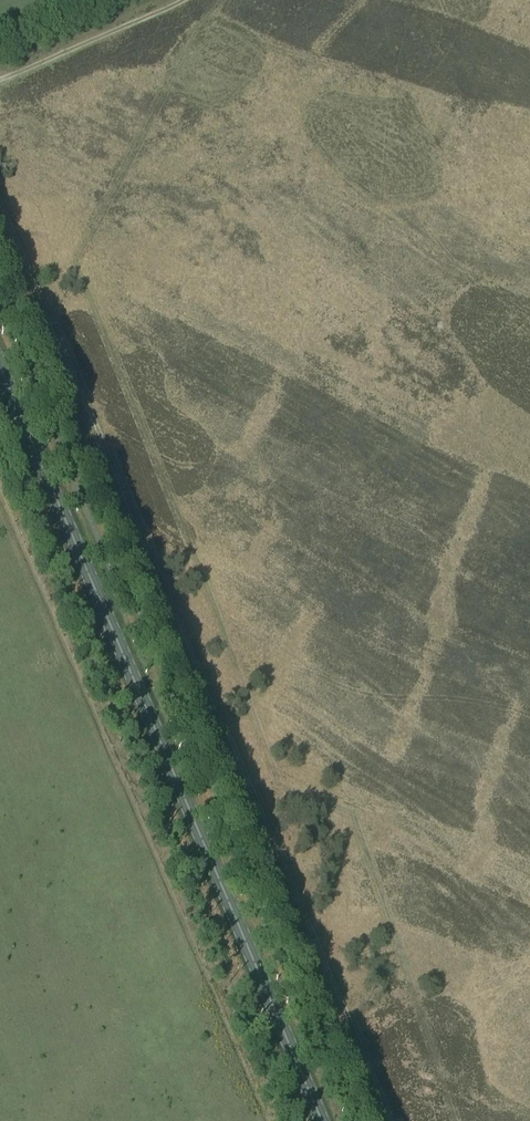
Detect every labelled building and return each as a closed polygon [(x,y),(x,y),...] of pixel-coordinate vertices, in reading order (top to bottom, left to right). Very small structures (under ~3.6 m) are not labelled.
[(430,1120),(434,1120),(439,1117),(434,1111),(427,1117),(430,1120)]
